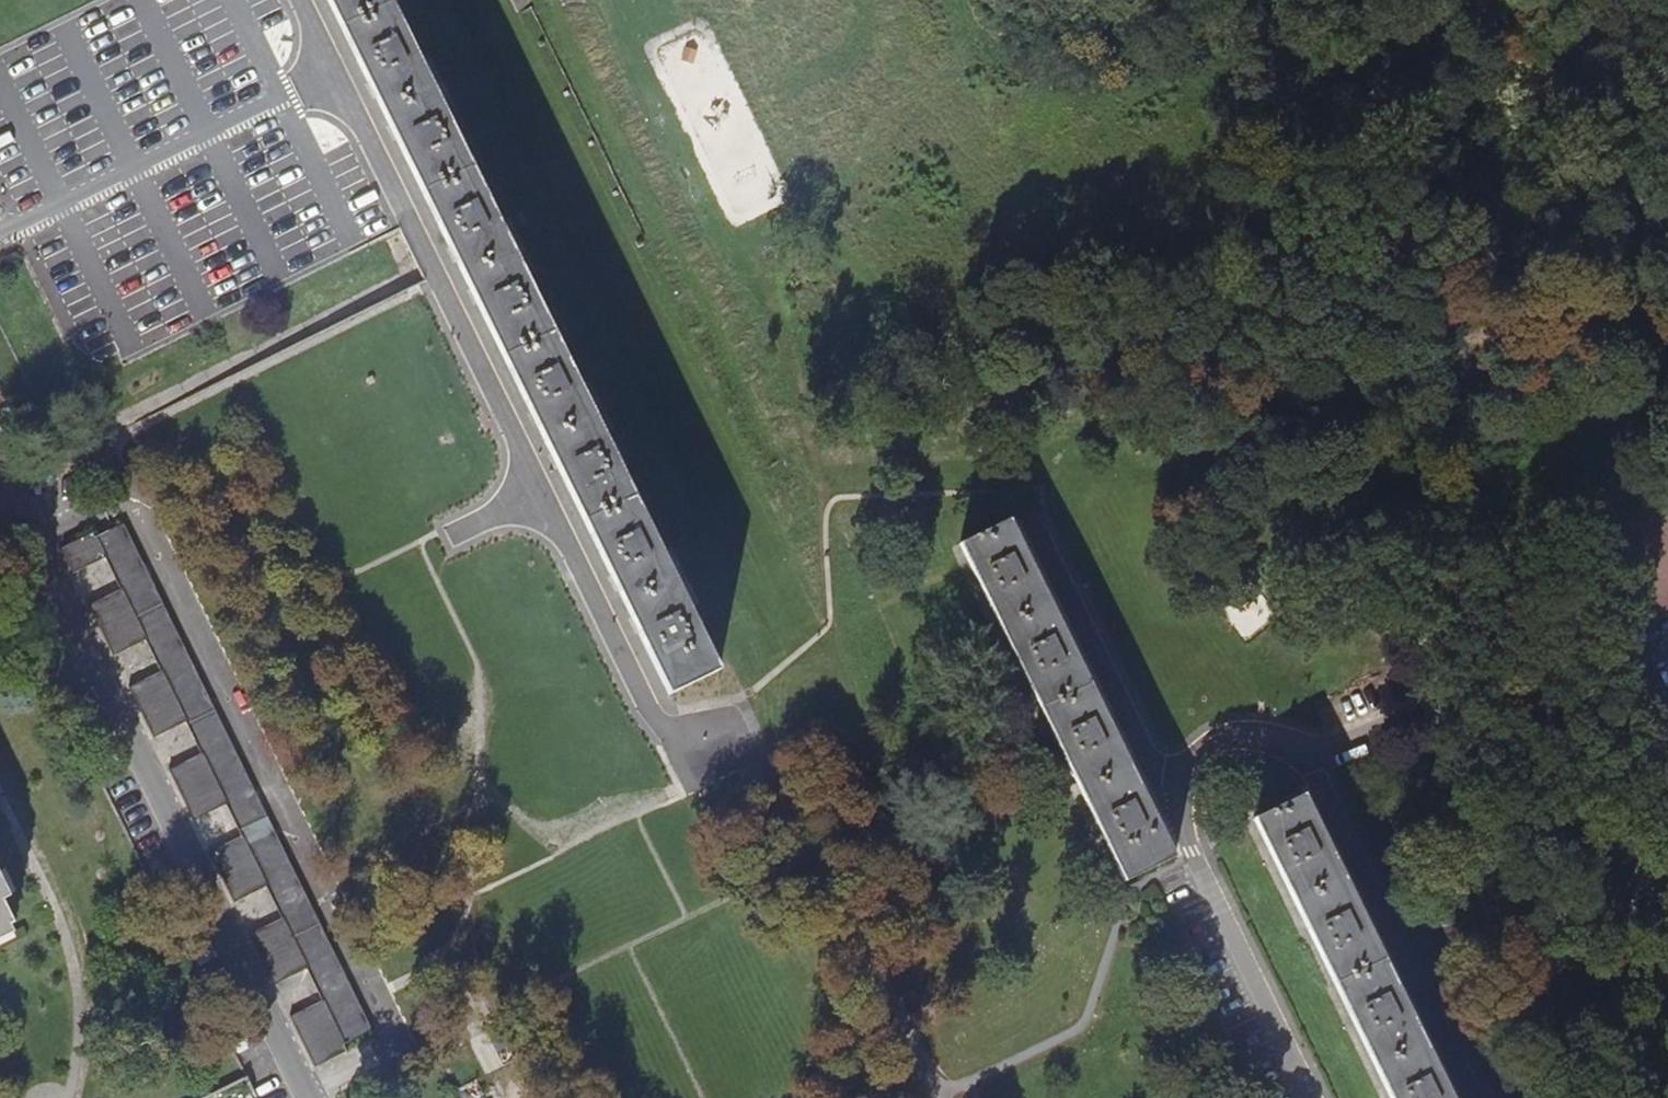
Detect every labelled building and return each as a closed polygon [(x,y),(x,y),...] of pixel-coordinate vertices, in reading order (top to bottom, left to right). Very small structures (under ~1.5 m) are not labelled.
[(389,0),(326,0),(669,695),(720,671),(389,0)] [(1009,520),(959,544),(1125,882),(1126,882),(1175,857),(1009,520)] [(92,533),(61,549),(72,573),(105,559),(120,589),(88,605),(114,655),(145,641),(160,672),(128,687),(153,737),(185,723),(199,753),(168,768),(195,821),(226,806),(239,835),(208,850),(234,902),(266,887),(281,918),(250,933),(274,984),(305,969),(321,1000),(290,1016),(314,1066),(346,1051),(344,1045),(371,1032),(122,524),(95,538),(92,533)] [(1303,794),(1254,819),(1390,1097),(1452,1097),(1303,794)] [(3,901),(10,898),(0,877),(0,895),(3,901)] [(0,895),(0,931),(11,926),(14,924),(3,901),(0,895)] [(11,926),(0,931),(0,940),(14,933),(11,926)]
